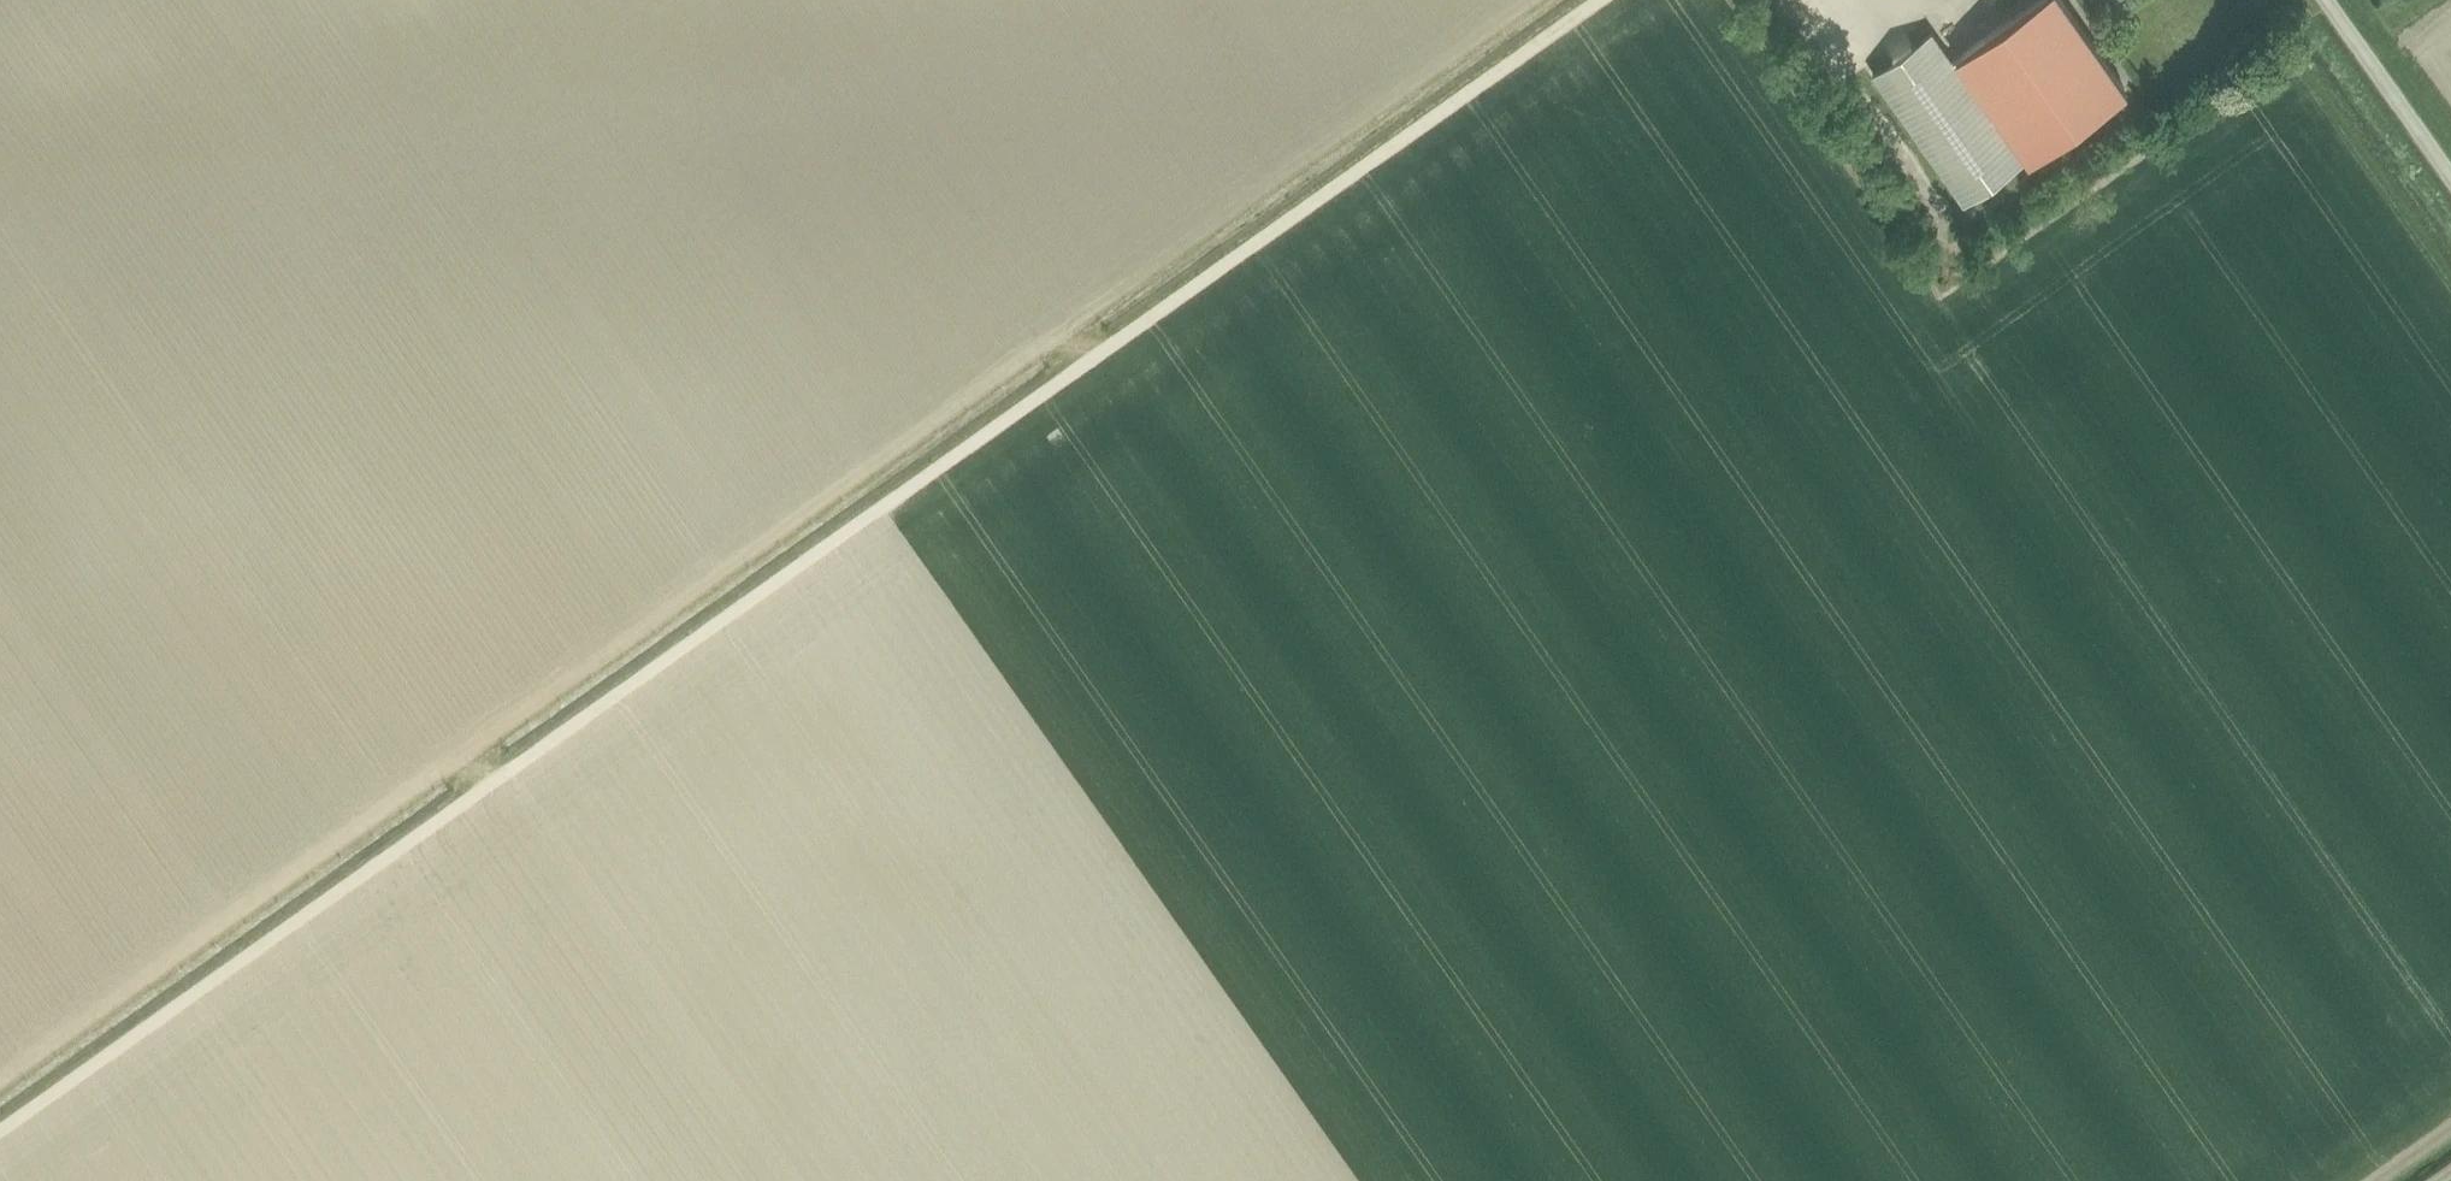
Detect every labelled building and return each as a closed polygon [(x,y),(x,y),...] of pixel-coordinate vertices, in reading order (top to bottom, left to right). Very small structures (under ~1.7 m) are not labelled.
[(1953,61),(1996,122),(2023,161),(2125,89),(2063,0),(2040,0),(1953,61)] [(1996,122),(1953,61),(1932,31),(1871,74),(1962,204),(2023,161),(1996,122)]
